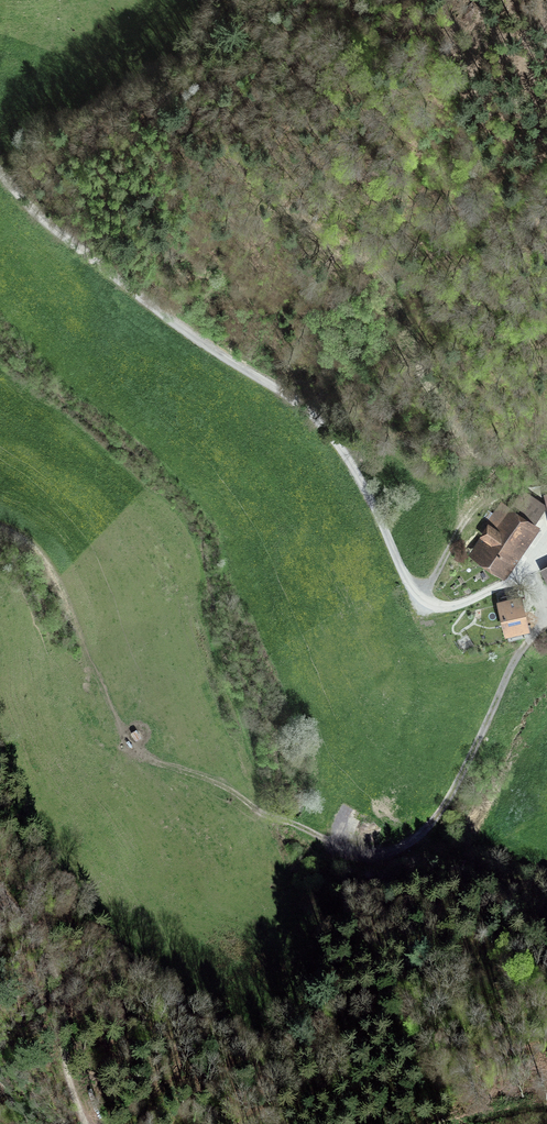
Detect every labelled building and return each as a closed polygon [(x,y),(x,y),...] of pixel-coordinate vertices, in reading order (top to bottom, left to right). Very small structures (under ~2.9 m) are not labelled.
[(477,555),(501,572),(545,507),(521,491),(494,530),(490,527),(484,536),(488,539),(477,555)] [(520,599),(498,605),(506,637),(528,631),(520,599)]
